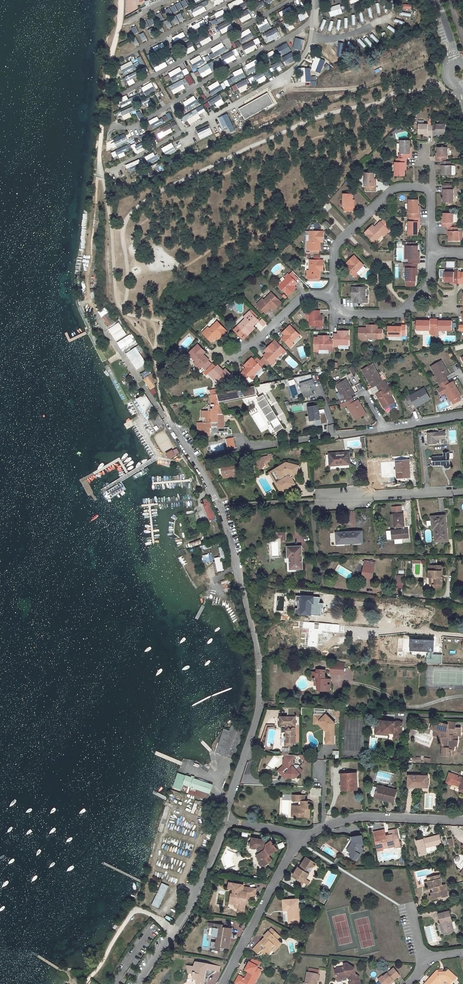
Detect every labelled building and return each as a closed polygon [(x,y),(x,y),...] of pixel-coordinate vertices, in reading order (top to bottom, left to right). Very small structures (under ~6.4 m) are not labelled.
[(230,10),(244,4),(242,0),(237,0),(227,4),(230,10)] [(206,6),(207,9),(210,8),(206,1),(190,9),(194,17),(206,11),(204,7),(206,6)] [(170,7),(173,14),(182,9),(179,2),(170,7)] [(327,8),(330,17),(342,14),(339,5),(327,8)] [(223,10),(214,14),(216,18),(224,14),(223,10)] [(239,18),(242,23),(251,18),(248,12),(239,18)] [(298,15),(300,21),(308,18),(306,12),(298,15)] [(159,13),(155,16),(159,22),(163,19),(159,13)] [(180,23),(185,20),(181,13),(176,15),(180,23)] [(260,33),(271,27),(266,19),(256,24),(260,33)] [(195,30),(201,41),(208,37),(205,32),(202,34),(198,28),(205,24),(203,20),(191,26),(194,31),(195,30)] [(221,34),(232,29),(230,25),(219,30),(221,34)] [(394,34),(397,31),(389,26),(387,28),(394,34)] [(275,28),(265,33),(269,42),(279,36),(275,28)] [(238,34),(241,42),(253,38),(249,29),(238,34)] [(388,40),(390,37),(383,31),(381,33),(388,40)] [(143,32),(138,35),(143,43),(147,40),(143,32)] [(188,53),(193,51),(185,32),(172,37),(174,43),(178,41),(180,46),(184,44),(188,53)] [(376,43),(379,40),(372,34),(370,36),(376,43)] [(130,40),(135,47),(139,44),(135,37),(130,40)] [(209,37),(199,42),(201,46),(211,41),(209,37)] [(258,49),(256,45),(260,43),(258,38),(241,45),(245,54),(258,49)] [(302,48),(304,42),(299,41),(300,39),(296,38),(293,48),(297,49),(298,47),(302,48)] [(362,47),(365,45),(359,38),(356,40),(362,47)] [(370,47),(373,44),(367,38),(364,40),(370,47)] [(352,50),(355,48),(349,41),(346,43),(352,50)] [(154,52),(147,55),(154,72),(167,67),(166,62),(171,60),(166,48),(165,48),(163,43),(152,47),(154,52)] [(212,53),(209,55),(211,59),(226,51),(222,43),(210,49),(212,53)] [(284,44),(279,47),(281,51),(279,52),(281,56),(291,51),(289,47),(287,48),(284,44)] [(342,55),(345,52),(339,45),(336,47),(342,55)] [(335,57),(338,55),(332,48),(329,51),(335,57)] [(220,56),(224,65),(236,59),(232,51),(220,56)] [(288,64),(294,62),(291,57),(294,56),(292,52),(282,57),(284,61),(286,60),(288,64)] [(329,60),(331,58),(324,52),(322,55),(329,60)] [(186,68),(189,72),(204,63),(199,55),(189,61),(191,65),(186,68)] [(249,73),(259,67),(255,60),(245,66),(249,73)] [(137,62),(133,65),(131,61),(119,67),(123,75),(140,68),(137,62)] [(197,71),(203,78),(216,69),(211,61),(197,71)] [(172,81),(184,76),(180,68),(168,72),(172,81)] [(219,89),(246,78),(241,68),(232,72),(235,78),(217,86),(219,89)] [(136,72),(124,77),(128,86),(135,83),(133,79),(138,76),(136,72)] [(184,77),(189,86),(194,84),(189,75),(184,77)] [(169,86),(173,95),(185,89),(183,84),(187,82),(185,78),(169,86)] [(240,93),(249,89),(246,80),(231,86),(233,92),(238,90),(240,93)] [(210,91),(220,85),(218,81),(207,87),(210,91)] [(151,82),(140,88),(145,96),(155,91),(151,82)] [(268,93),(240,109),(246,119),(273,103),(268,93)] [(138,94),(130,99),(133,103),(140,98),(138,94)] [(220,95),(208,101),(211,106),(215,104),(217,107),(224,103),(220,95)] [(126,96),(118,99),(122,107),(129,104),(126,96)] [(194,96),(183,102),(187,111),(198,106),(194,96)] [(141,101),(144,107),(151,103),(149,97),(141,101)] [(201,120),(199,114),(205,112),(204,107),(183,114),(187,125),(201,120)] [(123,120),(131,117),(129,113),(132,112),(130,108),(120,112),(123,120)] [(162,117),(165,123),(172,119),(169,113),(162,117)] [(230,132),(234,130),(227,114),(217,118),(223,130),(228,128),(230,132)] [(161,118),(158,119),(157,116),(148,121),(152,129),(164,123),(161,118)] [(418,121),(418,134),(428,134),(428,136),(432,136),(432,126),(428,126),(428,125),(424,125),(424,121),(418,121)] [(169,124),(159,129),(161,132),(157,134),(160,138),(173,132),(169,124)] [(446,134),(446,125),(436,125),(436,126),(432,126),(432,136),(436,136),(436,134),(446,134)] [(196,131),(199,139),(212,135),(209,126),(196,131)] [(141,142),(148,139),(145,134),(139,137),(141,142)] [(117,137),(112,139),(113,142),(110,144),(112,149),(128,142),(125,137),(119,140),(117,137)] [(402,154),(402,158),(407,159),(411,159),(412,150),(410,150),(410,141),(401,141),(401,154),(402,154)] [(135,154),(145,150),(142,143),(132,147),(135,154)] [(172,143),(161,148),(164,155),(175,150),(172,143)] [(124,152),(132,149),(130,144),(111,153),(113,158),(118,156),(119,158),(125,155),(124,152)] [(437,157),(437,161),(441,161),(446,161),(446,157),(448,157),(448,148),(438,148),(438,157),(437,157)] [(148,165),(158,160),(154,152),(144,157),(148,165)] [(397,162),(395,163),(395,176),(405,176),(405,167),(406,167),(407,159),(402,158),(397,158),(397,162)] [(126,165),(129,173),(140,169),(137,161),(126,165)] [(442,165),(442,175),(452,175),(455,175),(456,174),(456,167),(455,166),(452,166),(450,166),(450,161),(446,161),(441,161),(441,165),(442,165)] [(365,173),(365,187),(366,187),(366,191),(376,191),(376,183),(374,183),(374,173),(365,173)] [(442,186),(442,194),(444,194),(444,203),(454,203),(454,190),(452,190),(452,186),(442,186)] [(343,194),(343,208),(345,208),(345,212),(354,212),(355,203),(353,203),(353,194),(343,194)] [(409,200),(409,213),(410,214),(410,217),(420,217),(420,210),(418,209),(418,200),(409,200)] [(442,223),(442,227),(447,227),(452,227),(452,223),(454,223),(453,214),(444,214),(444,223),(442,223)] [(410,222),(409,222),(409,235),(418,235),(418,226),(420,226),(420,217),(410,217),(410,222)] [(372,226),(365,233),(375,242),(382,235),(384,237),(389,231),(388,230),(387,228),(390,226),(384,220),(381,223),(380,222),(374,229),(372,226)] [(447,227),(447,231),(449,231),(449,241),(459,241),(459,232),(457,232),(457,227),(452,227),(447,227)] [(310,242),(307,242),(308,250),(320,250),(321,241),(323,241),(323,232),(310,232),(310,242)] [(408,246),(408,260),(410,260),(410,264),(418,264),(420,264),(419,256),(418,256),(418,246),(415,246),(416,242),(409,242),(409,246),(408,246)] [(363,266),(364,266),(354,256),(348,263),(350,265),(346,269),(355,278),(358,274),(359,275),(360,275),(366,269),(363,266)] [(307,271),(307,279),(309,279),(319,279),(320,279),(320,270),(323,270),(323,260),(309,260),(309,271),(307,271)] [(416,281),(416,272),(417,272),(418,264),(410,264),(408,264),(408,268),(406,268),(406,281),(407,281),(407,286),(415,286),(415,281),(416,281)] [(454,272),(444,272),(444,270),(440,270),(440,277),(444,277),(444,282),(453,282),(453,284),(458,284),(458,274),(458,271),(455,271),(455,274),(454,274),(454,272)] [(295,289),(293,287),(297,283),(288,274),(285,277),(287,279),(279,286),(289,296),(295,289)] [(352,288),(352,297),(355,297),(355,303),(368,303),(368,298),(365,299),(365,288),(352,288)] [(262,299),(257,304),(266,313),(273,307),(275,309),(282,303),(272,293),(264,300),(262,299)] [(250,311),(244,317),(246,319),(238,326),(248,336),(254,329),(252,327),(259,321),(250,311)] [(320,311),(307,311),(307,316),(310,315),(310,326),(323,326),(323,317),(320,317),(320,311)] [(101,316),(107,326),(114,322),(108,313),(101,316)] [(417,321),(417,330),(430,331),(430,334),(432,336),(434,336),(434,319),(427,319),(427,321),(417,321)] [(434,319),(434,336),(438,336),(438,330),(452,331),(452,321),(443,321),(443,319),(434,319)] [(118,322),(107,329),(115,341),(126,334),(118,322)] [(208,327),(203,333),(212,342),(219,336),(221,338),(227,331),(218,322),(210,329),(208,327)] [(388,327),(388,336),(402,337),(402,335),(406,335),(406,325),(397,325),(397,327),(388,327)] [(286,334),(282,338),(291,348),(294,345),(292,343),(300,335),(290,326),(284,332),(286,334)] [(359,328),(359,341),(367,341),(367,339),(378,339),(378,326),(369,326),(369,328),(359,328)] [(349,332),(340,332),(339,335),(334,335),(334,339),(334,347),(338,347),(338,345),(349,345),(349,332)] [(130,334),(116,341),(121,349),(134,343),(130,334)] [(334,347),(334,339),(328,339),(328,336),(319,336),(319,338),(314,337),(314,352),(319,352),(319,350),(329,350),(329,352),(333,352),(334,347)] [(276,362),(274,360),(282,353),(273,343),(266,350),(268,352),(264,356),(273,365),(276,362)] [(198,345),(188,354),(196,362),(194,363),(200,369),(202,367),(205,370),(211,364),(208,360),(209,360),(202,353),(204,351),(198,345)] [(125,353),(136,370),(146,363),(135,347),(125,353)] [(249,376),(253,380),(256,376),(257,377),(264,370),(252,358),(246,365),(248,366),(243,371),(244,371),(249,376)] [(446,381),(444,378),(449,375),(441,361),(431,367),(439,381),(437,382),(439,385),(446,381)] [(383,382),(373,364),(362,370),(373,388),(378,385),(379,388),(386,384),(384,381),(383,382)] [(218,365),(209,375),(214,380),(216,379),(224,386),(233,377),(227,370),(225,372),(218,365)] [(249,376),(244,371),(241,374),(246,380),(249,376)] [(298,382),(304,397),(313,394),(310,385),(314,384),(310,373),(295,378),(296,383),(298,382)] [(150,375),(143,381),(151,391),(154,389),(151,384),(154,382),(150,375)] [(351,400),(349,397),(354,394),(346,379),(336,385),(344,400),(342,400),(344,404),(351,400)] [(446,381),(439,385),(441,388),(442,387),(445,392),(451,401),(452,401),(454,404),(460,400),(459,397),(461,396),(456,387),(458,386),(456,382),(454,383),(453,381),(448,384),(446,381)] [(289,386),(292,399),(300,397),(297,384),(289,386)] [(386,384),(379,388),(381,391),(376,394),(384,408),(394,402),(391,395),(395,393),(391,385),(388,387),(386,384)] [(257,395),(257,394),(255,386),(218,394),(219,402),(244,397),(249,404),(257,400),(271,422),(278,418),(263,395),(259,398),(257,395)] [(409,395),(406,397),(411,405),(414,403),(416,407),(430,399),(424,389),(410,396),(409,395)] [(145,393),(135,398),(143,412),(153,407),(145,393)] [(206,418),(206,423),(200,423),(200,428),(200,432),(210,432),(211,432),(210,428),(212,428),(212,426),(218,426),(218,428),(224,428),(224,414),(222,414),(219,402),(218,394),(211,395),(211,406),(209,406),(209,411),(202,411),(203,418),(206,418)] [(351,400),(344,404),(346,407),(347,406),(356,420),(366,414),(358,400),(353,403),(351,400)] [(318,406),(308,407),(310,416),(311,426),(328,423),(328,420),(326,413),(320,414),(319,410),(318,406)] [(158,413),(150,418),(154,425),(157,423),(159,425),(164,423),(158,413)] [(273,429),(281,424),(278,418),(271,422),(270,423),(273,429)] [(197,436),(210,436),(210,432),(200,432),(200,428),(200,423),(197,422),(197,436)] [(281,424),(273,429),(276,433),(284,428),(281,424)] [(436,432),(428,432),(429,444),(436,444),(436,439),(446,438),(446,432),(436,433),(436,432)] [(233,437),(226,438),(227,449),(235,448),(233,437)] [(165,453),(167,458),(179,453),(176,448),(165,453)] [(349,452),(329,454),(330,466),(350,464),(349,452)] [(450,455),(444,455),(444,456),(433,457),(433,465),(444,465),(445,467),(447,468),(448,468),(449,467),(450,467),(450,466),(450,455)] [(259,470),(265,466),(266,465),(264,462),(261,458),(260,459),(260,458),(259,458),(258,461),(257,462),(257,463),(257,464),(257,466),(257,468),(259,470)] [(409,461),(396,462),(397,474),(403,473),(403,477),(410,476),(409,461)] [(295,484),(291,478),(294,477),(295,474),(296,475),(298,466),(287,463),(276,469),(282,479),(278,481),(283,491),(295,484)] [(231,466),(222,467),(224,477),(233,476),(233,477),(238,477),(236,466),(231,466)] [(276,469),(270,473),(282,492),(283,491),(278,481),(282,479),(276,469)] [(209,501),(203,504),(210,521),(216,518),(209,501)] [(403,513),(394,514),(394,515),(394,526),(394,527),(396,527),(396,530),(392,531),(392,539),(408,538),(407,530),(403,530),(403,527),(404,527),(403,513)] [(446,516),(432,517),(432,525),(434,525),(436,541),(448,540),(446,516)] [(426,541),(434,539),(432,529),(424,530),(426,541)] [(276,531),(276,538),(280,538),(280,542),(286,542),(286,531),(276,531)] [(362,531),(336,533),(337,541),(345,541),(345,543),(363,542),(362,531)] [(189,548),(201,543),(200,539),(188,543),(189,548)] [(214,558),(217,572),(228,569),(222,546),(219,547),(221,557),(214,558)] [(301,546),(288,547),(288,555),(302,555),(301,546)] [(213,561),(212,553),(202,554),(203,562),(213,561)] [(301,557),(302,556),(302,555),(288,555),(288,557),(291,557),(292,569),(302,569),(301,557)] [(365,572),(364,577),(372,578),(375,562),(366,561),(364,572),(365,572)] [(442,565),(429,565),(429,577),(432,577),(432,584),(433,584),(433,588),(442,588),(442,584),(443,584),(443,577),(442,577),(442,565)] [(229,578),(221,581),(224,592),(233,589),(229,578)] [(299,593),(299,599),(300,599),(299,614),(309,615),(309,608),(312,605),(322,606),(323,594),(299,593)] [(317,631),(314,630),(314,629),(309,629),(309,630),(308,631),(307,647),(317,648),(317,641),(331,642),(331,632),(318,631),(317,631)] [(352,685),(353,669),(344,669),(344,675),(332,674),(331,687),(342,688),(343,684),(352,685)] [(312,672),(311,679),(318,679),(318,690),(330,691),(330,685),(327,685),(327,681),(325,681),(325,670),(317,670),(317,672),(312,672)] [(333,724),(334,723),(325,714),(323,715),(323,709),(313,709),(312,721),(313,721),(318,720),(327,730),(333,724)] [(294,734),(294,727),(294,725),(294,717),(285,717),(278,718),(279,725),(285,725),(286,728),(285,728),(285,732),(286,732),(286,734),(284,737),(284,738),(285,739),(285,742),(292,743),(294,742),(294,736),(293,735),(294,734)] [(317,724),(325,732),(325,736),(333,736),(333,724),(327,730),(318,720),(313,721),(312,721),(312,724),(317,724)] [(396,722),(377,720),(376,732),(376,734),(381,734),(382,733),(382,732),(388,732),(395,733),(395,735),(395,736),(399,736),(399,735),(400,734),(401,734),(402,723),(401,722),(400,721),(397,721),(396,722)] [(451,756),(451,750),(454,750),(455,746),(457,746),(458,740),(458,736),(454,736),(454,735),(451,735),(451,733),(461,733),(461,728),(455,727),(455,722),(450,722),(450,726),(448,726),(448,725),(436,722),(435,729),(447,732),(447,736),(442,736),(443,748),(442,756),(451,756)] [(233,759),(243,730),(231,725),(229,731),(222,729),(214,753),(233,759)] [(295,755),(286,755),(286,758),(284,760),(284,761),(286,762),(285,766),(282,769),(281,768),(278,771),(278,775),(282,775),(285,779),(288,776),(290,778),(295,778),(302,771),(299,767),(300,767),(299,766),(298,765),(296,765),(294,765),(294,766),(293,761),(293,760),(295,758),(295,755)] [(357,773),(344,773),(344,785),(345,785),(345,790),(357,790),(357,773)] [(446,783),(451,784),(452,782),(461,786),(459,790),(462,792),(462,777),(449,773),(446,783)] [(409,775),(408,787),(427,787),(428,776),(409,775)] [(209,794),(212,784),(185,776),(182,785),(209,794)] [(378,785),(375,796),(384,798),(383,800),(394,802),(397,790),(378,785)] [(295,805),(295,813),(299,813),(299,817),(304,817),(304,816),(309,813),(310,804),(307,804),(308,801),(304,801),(305,795),(293,795),(293,801),(299,801),(298,805),(295,805)] [(400,846),(397,830),(389,831),(389,835),(385,836),(384,830),(374,832),(377,850),(383,848),(383,847),(389,846),(389,845),(394,844),(394,846),(395,848),(400,846)] [(349,847),(347,851),(349,852),(353,854),(350,857),(356,860),(362,850),(360,849),(362,847),(363,844),(362,835),(352,837),(353,841),(351,843),(349,847)] [(439,835),(416,841),(420,854),(427,852),(435,850),(436,848),(436,845),(441,844),(439,835)] [(263,840),(251,838),(249,847),(256,848),(259,853),(255,855),(258,860),(258,863),(260,865),(263,866),(271,860),(268,855),(276,849),(269,841),(265,844),(262,844),(263,840)] [(306,857),(302,864),(304,865),(301,869),(298,867),(293,876),(303,883),(309,874),(306,872),(308,867),(314,866),(316,863),(306,857)] [(434,876),(427,878),(428,881),(427,882),(428,887),(430,887),(430,888),(432,888),(433,892),(431,892),(433,899),(438,898),(438,897),(442,896),(442,897),(448,895),(445,884),(442,885),(440,878),(435,880),(434,876)] [(161,882),(151,905),(159,908),(168,885),(161,882)] [(230,882),(229,888),(234,889),(233,894),(232,893),(230,903),(235,904),(235,908),(239,908),(244,909),(246,901),(247,897),(250,896),(255,895),(256,889),(243,886),(244,885),(230,882)] [(297,899),(283,900),(284,910),(288,910),(289,923),(299,922),(297,899)] [(454,931),(452,921),(450,911),(439,914),(441,924),(442,924),(444,933),(454,931)] [(214,942),(213,949),(220,950),(220,951),(221,952),(222,952),(223,952),(224,951),(225,948),(228,949),(232,928),(223,927),(223,925),(209,922),(208,927),(214,928),(213,937),(218,938),(217,943),(214,942)] [(277,949),(276,948),(281,943),(277,940),(280,937),(272,929),(264,937),(265,938),(261,942),(253,950),(258,955),(260,952),(262,950),(266,953),(270,949),(272,951),(274,952),(277,949)] [(188,974),(194,975),(193,979),(197,980),(197,983),(204,983),(206,974),(208,975),(211,975),(216,971),(217,967),(195,963),(195,968),(189,967),(188,974)] [(246,971),(249,972),(246,976),(248,977),(246,980),(239,977),(235,983),(236,983),(251,983),(252,983),(253,983),(254,983),(261,971),(257,969),(257,967),(250,963),(246,971)] [(356,983),(360,983),(361,983),(359,976),(356,974),(355,971),(354,971),(354,969),(355,969),(355,968),(347,963),(344,964),(344,967),(337,968),(337,969),(335,970),(337,979),(342,978),(347,977),(350,979),(351,983),(356,983)] [(394,980),(394,981),(401,976),(395,969),(389,973),(388,972),(379,979),(383,983),(391,983),(390,983),(394,980)] [(457,977),(449,970),(447,972),(444,972),(440,972),(438,970),(430,979),(431,980),(427,983),(435,983),(439,980),(440,981),(447,981),(450,983),(457,977)] [(304,983),(317,983),(319,975),(308,973),(306,983),(304,983)]
